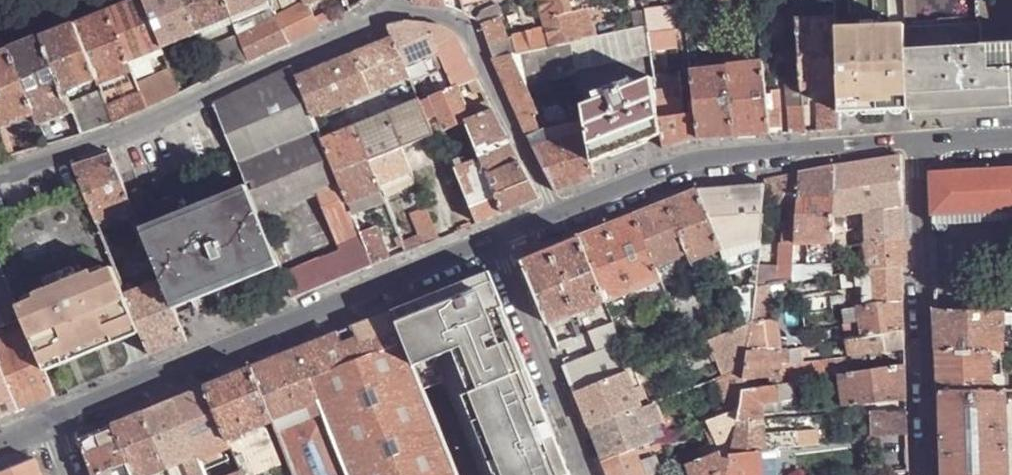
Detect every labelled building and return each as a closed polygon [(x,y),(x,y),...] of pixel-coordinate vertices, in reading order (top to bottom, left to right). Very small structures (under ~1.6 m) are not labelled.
[(144,0),(133,0),(121,5),(108,10),(128,61),(163,48),(144,0)] [(184,0),(144,0),(163,48),(197,34),(196,30),(184,0)] [(225,0),(184,0),(196,30),(232,16),(225,0)] [(232,16),(268,1),(268,0),(225,0),(232,16)] [(268,1),(272,10),(276,16),(286,12),(280,0),(268,0),(268,1)] [(357,0),(351,0),(348,2),(351,10),(359,5),(357,0)] [(555,44),(571,41),(581,38),(568,0),(540,0),(555,44)] [(834,26),(836,79),(837,104),(838,115),(908,111),(905,49),(904,28),(888,28),(887,0),(850,0),(851,25),(834,26)] [(939,25),(939,48),(993,45),(982,0),(980,0),(981,23),(939,25)] [(993,45),(1011,44),(1011,0),(982,0),(993,45)] [(286,12),(276,16),(277,19),(288,43),(303,34),(317,27),(314,21),(307,4),(306,2),(286,12)] [(463,7),(462,2),(454,4),(452,9),(465,16),(463,7)] [(503,15),(500,4),(477,13),(478,22),(481,24),(481,25),(500,15),(501,16),(503,15)] [(673,27),(671,6),(644,10),(645,24),(647,31),(673,27)] [(128,61),(108,10),(88,18),(75,24),(97,79),(99,84),(131,70),(128,61)] [(276,16),(272,10),(267,11),(272,22),(277,19),(276,16)] [(645,24),(644,10),(628,12),(631,27),(645,24)] [(267,11),(240,22),(242,27),(255,22),(258,29),(272,22),(267,11)] [(331,11),(314,21),(317,27),(335,18),(331,11)] [(518,52),(513,36),(508,38),(501,16),(500,15),(481,25),(487,45),(492,58),(511,54),(518,52)] [(288,43),(277,19),(272,22),(258,29),(241,38),(246,50),(250,60),(269,52),(288,43)] [(834,26),(834,21),(796,22),(800,83),(801,94),(836,79),(834,26)] [(240,22),(235,25),(240,36),(241,38),(258,29),(255,22),(242,27),(240,22)] [(402,24),(389,27),(393,37),(394,37),(405,63),(437,50),(438,49),(427,24),(408,22),(402,24)] [(97,79),(75,24),(55,32),(43,36),(65,92),(97,79)] [(649,46),(647,31),(645,24),(631,27),(581,38),(571,41),(576,69),(649,54),(649,46)] [(939,48),(939,25),(904,28),(905,49),(939,48)] [(550,45),(543,27),(513,36),(518,52),(550,45)] [(676,42),(674,27),(673,27),(647,31),(649,46),(676,42)] [(170,68),(171,70),(187,64),(184,57),(204,49),(197,34),(163,48),(170,68)] [(65,92),(43,36),(25,44),(10,50),(35,114),(40,125),(72,112),(69,104),(65,92)] [(241,38),(240,36),(204,50),(210,65),(246,50),(241,38)] [(354,53),(335,61),(344,83),(345,83),(362,76),(363,76),(370,93),(410,77),(409,73),(405,63),(394,37),(393,37),(368,47),(354,53)] [(576,69),(571,41),(555,44),(550,45),(518,52),(511,54),(525,84),(576,73),(576,69)] [(1007,104),(1011,104),(1011,44),(993,45),(1007,104)] [(993,45),(939,48),(942,109),(1011,105),(1011,104),(1007,104),(993,45)] [(942,109),(939,48),(905,49),(908,111),(942,109)] [(10,50),(0,54),(0,129),(6,126),(35,114),(10,50)] [(250,60),(246,50),(210,65),(211,66),(214,76),(250,60)] [(525,84),(511,54),(492,58),(519,117),(534,115),(538,114),(525,84)] [(299,76),(298,77),(314,116),(352,100),(370,93),(363,76),(362,76),(345,83),(344,83),(335,61),(316,69),(299,76)] [(764,93),(761,63),(725,65),(732,137),(768,135),(764,93)] [(294,65),(210,104),(219,125),(238,169),(248,192),(259,216),(319,192),(340,184),(336,172),(323,140),(314,116),(298,77),(299,76),(294,65)] [(732,137),(725,65),(689,67),(693,110),(697,139),(732,137)] [(214,76),(211,66),(205,68),(209,78),(214,76)] [(171,70),(170,68),(137,84),(146,108),(180,93),(171,70)] [(209,78),(205,68),(198,71),(199,75),(192,79),(195,85),(209,78)] [(426,98),(415,70),(409,73),(410,77),(420,100),(426,98)] [(479,81),(477,77),(468,80),(474,94),(483,89),(479,81)] [(653,77),(636,84),(639,104),(632,107),(646,141),(662,134),(659,115),(656,99),(653,77)] [(137,84),(135,79),(103,93),(114,122),(146,108),(137,84)] [(801,94),(800,83),(787,84),(785,87),(789,133),(804,133),(802,104),(801,95),(801,94)] [(591,162),(646,141),(632,107),(639,104),(636,84),(622,89),(608,94),(581,105),(586,134),(591,162)] [(622,89),(620,84),(606,90),(608,94),(622,89)] [(426,98),(420,100),(433,133),(451,125),(464,120),(468,118),(457,90),(455,86),(454,86),(426,98)] [(103,93),(101,90),(69,104),(72,112),(81,134),(95,130),(114,122),(103,93)] [(781,134),(777,90),(769,90),(769,93),(764,93),(768,135),(781,134)] [(684,111),(682,96),(656,99),(659,115),(684,111)] [(433,133),(420,100),(356,126),(369,159),(399,146),(433,133)] [(493,108),(490,102),(478,106),(481,113),(493,108)] [(838,115),(837,104),(816,105),(817,132),(839,130),(838,115)] [(511,142),(493,108),(481,113),(468,118),(464,120),(475,145),(479,154),(511,142)] [(697,139),(693,110),(684,111),(659,115),(662,134),(664,149),(687,139),(697,139)] [(543,144),(534,115),(519,117),(532,147),(543,144)] [(47,144),(73,137),(66,120),(42,129),(42,130),(47,144)] [(475,145),(464,120),(451,125),(459,144),(465,142),(467,148),(475,145)] [(0,129),(0,134),(9,156),(17,153),(6,126),(0,129)] [(369,159),(356,126),(323,140),(336,172),(368,159),(369,159)] [(591,162),(586,134),(543,144),(532,147),(555,192),(593,177),(591,162)] [(542,197),(511,142),(479,154),(505,213),(542,197)] [(467,148),(450,156),(454,165),(479,154),(475,145),(467,148)] [(410,171),(399,146),(369,159),(368,159),(379,184),(410,171)] [(133,208),(111,154),(76,165),(98,221),(133,208)] [(505,213),(479,154),(454,165),(480,223),(505,213)] [(903,206),(901,155),(836,165),(835,214),(844,213),(847,213),(865,211),(866,209),(903,206)] [(368,159),(336,172),(340,184),(349,202),(381,190),(379,184),(368,159)] [(0,184),(0,263),(29,332),(42,364),(141,325),(128,294),(124,283),(114,258),(111,252),(98,221),(76,165),(74,160),(0,184)] [(836,165),(799,174),(797,241),(811,241),(835,240),(835,231),(835,222),(835,214),(836,165)] [(144,234),(248,192),(238,169),(134,211),(138,220),(144,234)] [(932,214),(1011,209),(1011,169),(932,173),(932,214)] [(416,184),(410,171),(379,184),(381,190),(384,197),(416,184)] [(765,178),(764,184),(763,214),(785,207),(782,243),(797,241),(799,174),(765,178)] [(349,202),(340,184),(319,192),(330,220),(352,211),(349,202)] [(763,214),(764,184),(697,190),(721,249),(740,242),(761,237),(763,214)] [(697,190),(667,201),(687,252),(691,262),(721,249),(697,190)] [(259,216),(248,192),(144,234),(146,239),(154,259),(157,266),(159,271),(163,280),(173,304),(278,261),(259,216)] [(687,252),(667,201),(634,214),(655,265),(687,252)] [(441,239),(425,206),(417,209),(412,212),(421,234),(426,245),(441,239)] [(866,209),(865,211),(866,244),(904,240),(905,239),(903,206),(866,209)] [(933,224),(1011,220),(1011,209),(932,214),(933,224)] [(360,231),(352,211),(330,220),(326,221),(335,244),(361,234),(360,231)] [(835,222),(835,231),(848,228),(847,213),(844,213),(844,221),(835,222)] [(844,221),(844,213),(835,214),(835,222),(844,221)] [(655,265),(634,214),(606,226),(579,237),(605,302),(633,291),(661,280),(655,265)] [(146,239),(144,234),(138,220),(129,224),(136,242),(146,239)] [(391,259),(375,225),(360,231),(361,234),(374,266),(391,259)] [(848,228),(835,231),(835,240),(835,248),(848,246),(848,228)] [(404,241),(399,231),(394,233),(400,246),(405,244),(404,241)] [(374,266),(361,234),(335,244),(340,251),(285,275),(292,300),(374,266)] [(426,245),(421,234),(404,241),(405,244),(408,252),(426,245)] [(605,302),(579,237),(523,259),(549,324),(605,302)] [(758,261),(761,237),(740,242),(721,249),(725,261),(729,272),(758,261)] [(154,259),(146,239),(136,242),(134,243),(136,249),(143,264),(154,259)] [(906,239),(905,239),(904,240),(866,244),(865,244),(869,263),(870,269),(902,266),(907,266),(906,239)] [(835,248),(835,240),(811,241),(810,265),(811,277),(834,273),(835,248)] [(780,243),(779,265),(796,266),(796,264),(797,241),(782,243),(780,243)] [(128,253),(125,246),(111,252),(114,258),(128,253)] [(721,249),(691,262),(695,273),(725,261),(721,249)] [(175,309),(280,266),(278,261),(173,304),(175,309)] [(0,263),(0,343),(29,332),(0,263)] [(811,277),(810,265),(796,264),(796,266),(795,279),(811,277)] [(795,279),(796,266),(779,265),(778,272),(777,281),(783,280),(795,279)] [(902,266),(870,269),(863,270),(857,271),(858,306),(901,301),(901,302),(903,302),(902,266)] [(457,474),(571,474),(490,272),(410,304),(391,312),(457,474)] [(778,272),(757,275),(756,284),(773,282),(777,281),(778,272)] [(147,273),(124,283),(128,294),(154,284),(147,273)] [(175,309),(173,304),(163,280),(154,284),(128,294),(141,325),(144,332),(153,355),(188,341),(175,309)] [(777,281),(773,282),(775,317),(779,317),(776,291),(784,290),(783,280),(777,281)] [(775,317),(773,282),(756,284),(756,285),(755,291),(752,320),(775,317)] [(735,289),(736,294),(755,291),(756,285),(735,289)] [(633,291),(605,302),(611,317),(639,305),(633,291)] [(752,320),(755,291),(736,294),(746,323),(752,321),(752,320)] [(846,308),(844,294),(830,295),(831,310),(838,309),(846,308)] [(905,330),(901,302),(901,301),(858,306),(855,307),(856,312),(861,311),(862,321),(848,323),(847,323),(848,338),(868,335),(905,330)] [(851,307),(846,308),(848,323),(862,321),(861,311),(856,312),(855,307),(851,307)] [(840,318),(838,309),(831,310),(832,319),(840,318)] [(1004,351),(1003,311),(994,311),(936,309),(937,349),(993,351),(1004,351)] [(299,349),(350,474),(457,474),(391,312),(299,349)] [(783,350),(779,317),(775,317),(752,320),(752,321),(749,352),(783,350)] [(749,352),(752,321),(746,323),(709,338),(725,376),(745,368),(747,352),(749,352)] [(592,355),(565,366),(576,392),(627,371),(632,369),(629,361),(622,343),(614,324),(585,336),(592,355)] [(42,364),(46,372),(101,349),(130,338),(144,332),(141,325),(42,364)] [(905,330),(868,335),(869,350),(906,347),(905,330)] [(29,332),(0,343),(0,358),(22,408),(56,395),(46,372),(42,364),(29,332)] [(850,353),(869,350),(868,335),(848,338),(850,353)] [(299,349),(252,368),(274,422),(295,474),(350,474),(299,349)] [(994,390),(993,351),(937,349),(939,390),(994,390)] [(660,358),(657,350),(629,361),(632,369),(660,358)] [(790,367),(789,350),(783,350),(749,352),(747,352),(745,368),(744,380),(754,379),(770,379),(770,384),(790,382),(790,367)] [(896,367),(906,365),(906,357),(895,359),(896,367)] [(0,358),(0,417),(22,408),(0,358)] [(851,373),(849,360),(844,361),(841,359),(790,367),(790,382),(790,383),(797,382),(832,376),(841,375),(851,373)] [(908,400),(906,365),(896,367),(851,373),(841,375),(844,406),(908,400)] [(274,422),(252,368),(206,387),(229,441),(265,426),(274,422)] [(642,408),(627,371),(576,392),(590,427),(642,408)] [(833,385),(832,376),(797,382),(798,391),(833,385)] [(754,389),(754,379),(744,380),(743,391),(754,389)] [(798,391),(797,382),(790,383),(754,389),(743,391),(740,408),(738,418),(765,418),(764,402),(798,397),(798,391)] [(229,441),(206,387),(175,399),(199,456),(230,443),(229,441)] [(1006,391),(994,390),(939,390),(942,474),(1009,474),(1006,391)] [(175,399),(145,412),(167,468),(185,461),(199,456),(175,399)] [(664,437),(651,404),(642,408),(655,441),(664,437)] [(655,441),(642,408),(590,427),(604,462),(636,449),(655,441)] [(740,408),(716,417),(724,444),(734,442),(738,418),(740,408)] [(909,432),(908,410),(888,411),(885,410),(872,410),(873,433),(909,432)] [(145,412),(113,425),(129,464),(134,474),(151,474),(167,468),(145,412)] [(766,434),(765,418),(738,418),(734,442),(733,447),(731,454),(763,450),(766,450),(766,434)] [(113,425),(80,439),(93,474),(102,474),(129,464),(113,425)] [(265,426),(229,441),(230,443),(234,454),(237,462),(242,473),(243,474),(262,474),(269,472),(277,469),(281,467),(282,467),(265,426)] [(820,443),(819,428),(798,430),(800,446),(820,443)] [(798,430),(766,434),(766,450),(776,448),(778,448),(781,448),(790,446),(800,446),(798,430)] [(822,448),(822,443),(820,443),(800,446),(790,446),(781,448),(778,448),(779,456),(822,448)] [(778,448),(776,448),(766,450),(763,450),(764,474),(780,474),(779,470),(779,456),(778,448)] [(636,449),(604,462),(609,474),(610,474),(646,474),(636,449)] [(763,450),(731,454),(730,457),(726,474),(764,474),(763,450)] [(688,464),(693,474),(726,474),(730,457),(723,457),(721,452),(688,464)] [(237,462),(234,454),(228,456),(231,464),(237,462)] [(199,456),(185,461),(191,474),(207,474),(202,463),(199,456)] [(0,470),(0,474),(39,474),(32,457),(0,470)] [(210,459),(202,463),(207,474),(212,474),(216,473),(210,459)] [(911,470),(910,461),(903,462),(902,464),(903,471),(911,470)] [(102,474),(134,474),(129,464),(102,474)] [(903,471),(902,464),(893,465),(893,467),(881,467),(881,473),(903,471)]
